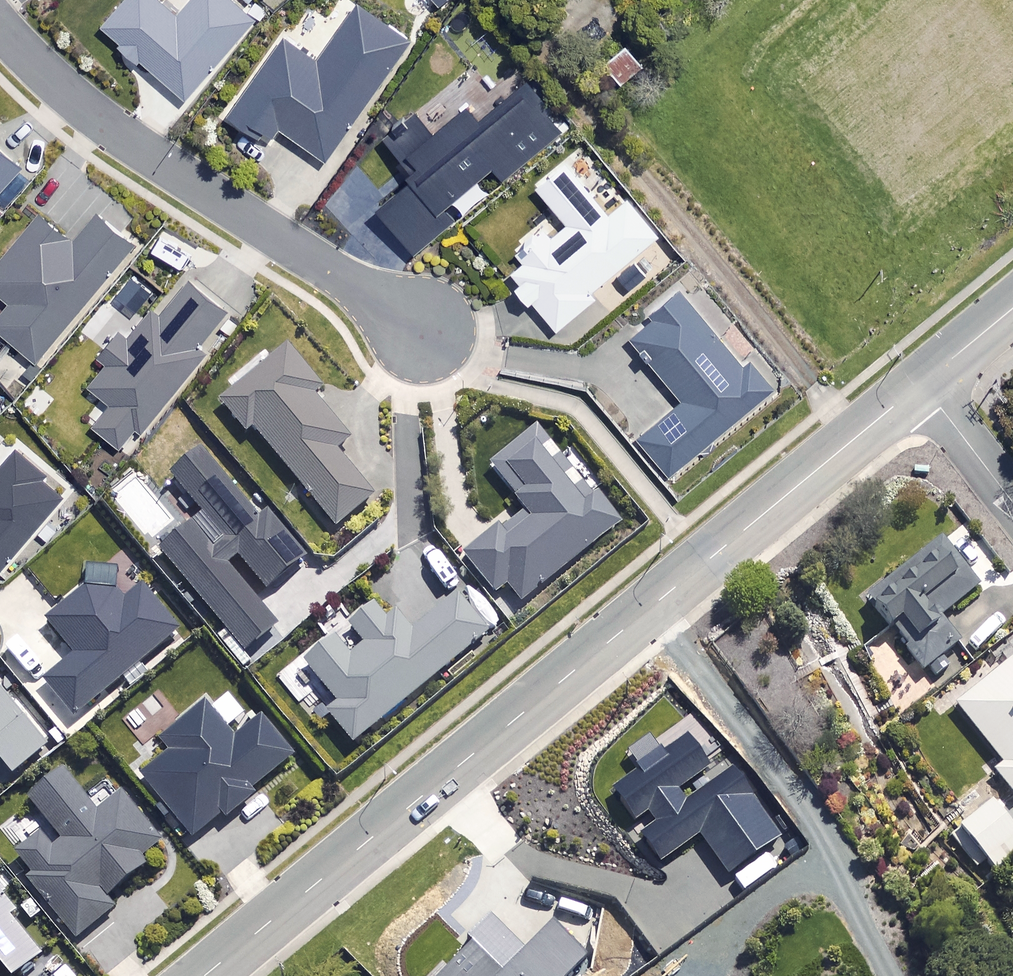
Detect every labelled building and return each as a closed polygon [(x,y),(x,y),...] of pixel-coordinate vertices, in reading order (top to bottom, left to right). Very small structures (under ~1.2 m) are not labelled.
[(162,0),(122,0),(102,23),(185,97),(254,19),(233,0),(188,0),(177,13),(162,0)] [(366,0),(359,0),(316,59),(283,35),(227,111),(266,140),(277,125),(323,159),(414,36),(366,0)] [(639,66),(623,44),(602,59),(618,81),(639,66)] [(376,214),(411,256),(454,221),(445,210),(492,171),(503,184),(564,134),(552,119),(558,115),(527,79),(477,120),(467,108),(434,136),(415,113),(383,140),(412,175),(407,179),(411,185),(376,214)] [(0,146),(0,187),(21,165),(0,146)] [(508,269),(515,279),(508,284),(522,301),(529,296),(554,327),(593,295),(588,288),(656,233),(624,194),(605,209),(563,158),(533,182),(564,219),(547,233),(541,225),(515,246),(523,257),(508,269)] [(38,210),(0,254),(0,292),(9,299),(0,309),(0,329),(34,358),(135,242),(97,210),(72,239),(38,210)] [(106,361),(88,383),(110,401),(91,424),(124,450),(208,347),(197,339),(224,306),(189,277),(159,314),(150,307),(128,335),(117,326),(95,353),(106,361)] [(739,363),(676,284),(648,307),(653,313),(627,334),(679,399),(635,434),(666,472),(772,388),(747,357),(739,363)] [(320,389),(283,343),(216,398),(243,432),(250,426),(333,528),(372,496),(334,449),(348,438),(313,395),(320,389)] [(578,486),(531,428),(487,463),(522,506),(461,554),(493,593),(504,584),(518,602),(619,522),(585,480),(578,486)] [(303,556),(208,440),(168,473),(222,539),(214,546),(191,519),(157,547),(224,628),(215,636),(233,659),(276,624),(224,561),(234,553),(264,589),(303,556)] [(15,446),(0,464),(0,567),(66,489),(15,446)] [(976,586),(942,538),(866,594),(930,682),(967,655),(937,614),(976,586)] [(180,628),(143,584),(106,614),(84,588),(41,623),(69,658),(43,679),(73,716),(180,628)] [(411,629),(381,590),(344,619),(361,640),(347,651),(332,632),(300,657),(333,697),(321,707),(349,741),(485,631),(455,593),(411,629)] [(959,826),(997,875),(1012,862),(1012,828),(998,810),(1012,798),(1012,654),(954,706),(1002,761),(992,770),(1007,788),(959,826)] [(0,688),(0,760),(10,772),(45,744),(0,688)] [(231,738),(203,702),(155,740),(164,752),(137,773),(188,837),(214,817),(218,822),(244,802),(240,798),(292,757),(259,716),(231,738)] [(700,831),(728,870),(784,830),(736,764),(688,798),(678,784),(709,762),(690,736),(669,751),(663,743),(637,762),(640,766),(613,785),(635,815),(645,807),(654,820),(642,829),(662,858),(700,831)] [(61,769),(27,798),(59,836),(50,844),(40,832),(16,852),(29,867),(21,874),(73,936),(111,904),(103,894),(140,863),(135,857),(158,838),(119,792),(96,811),(61,769)] [(7,974),(37,952),(0,905),(0,965),(7,974)] [(590,951),(554,917),(524,948),(488,914),(429,975),(566,975),(590,951)]
